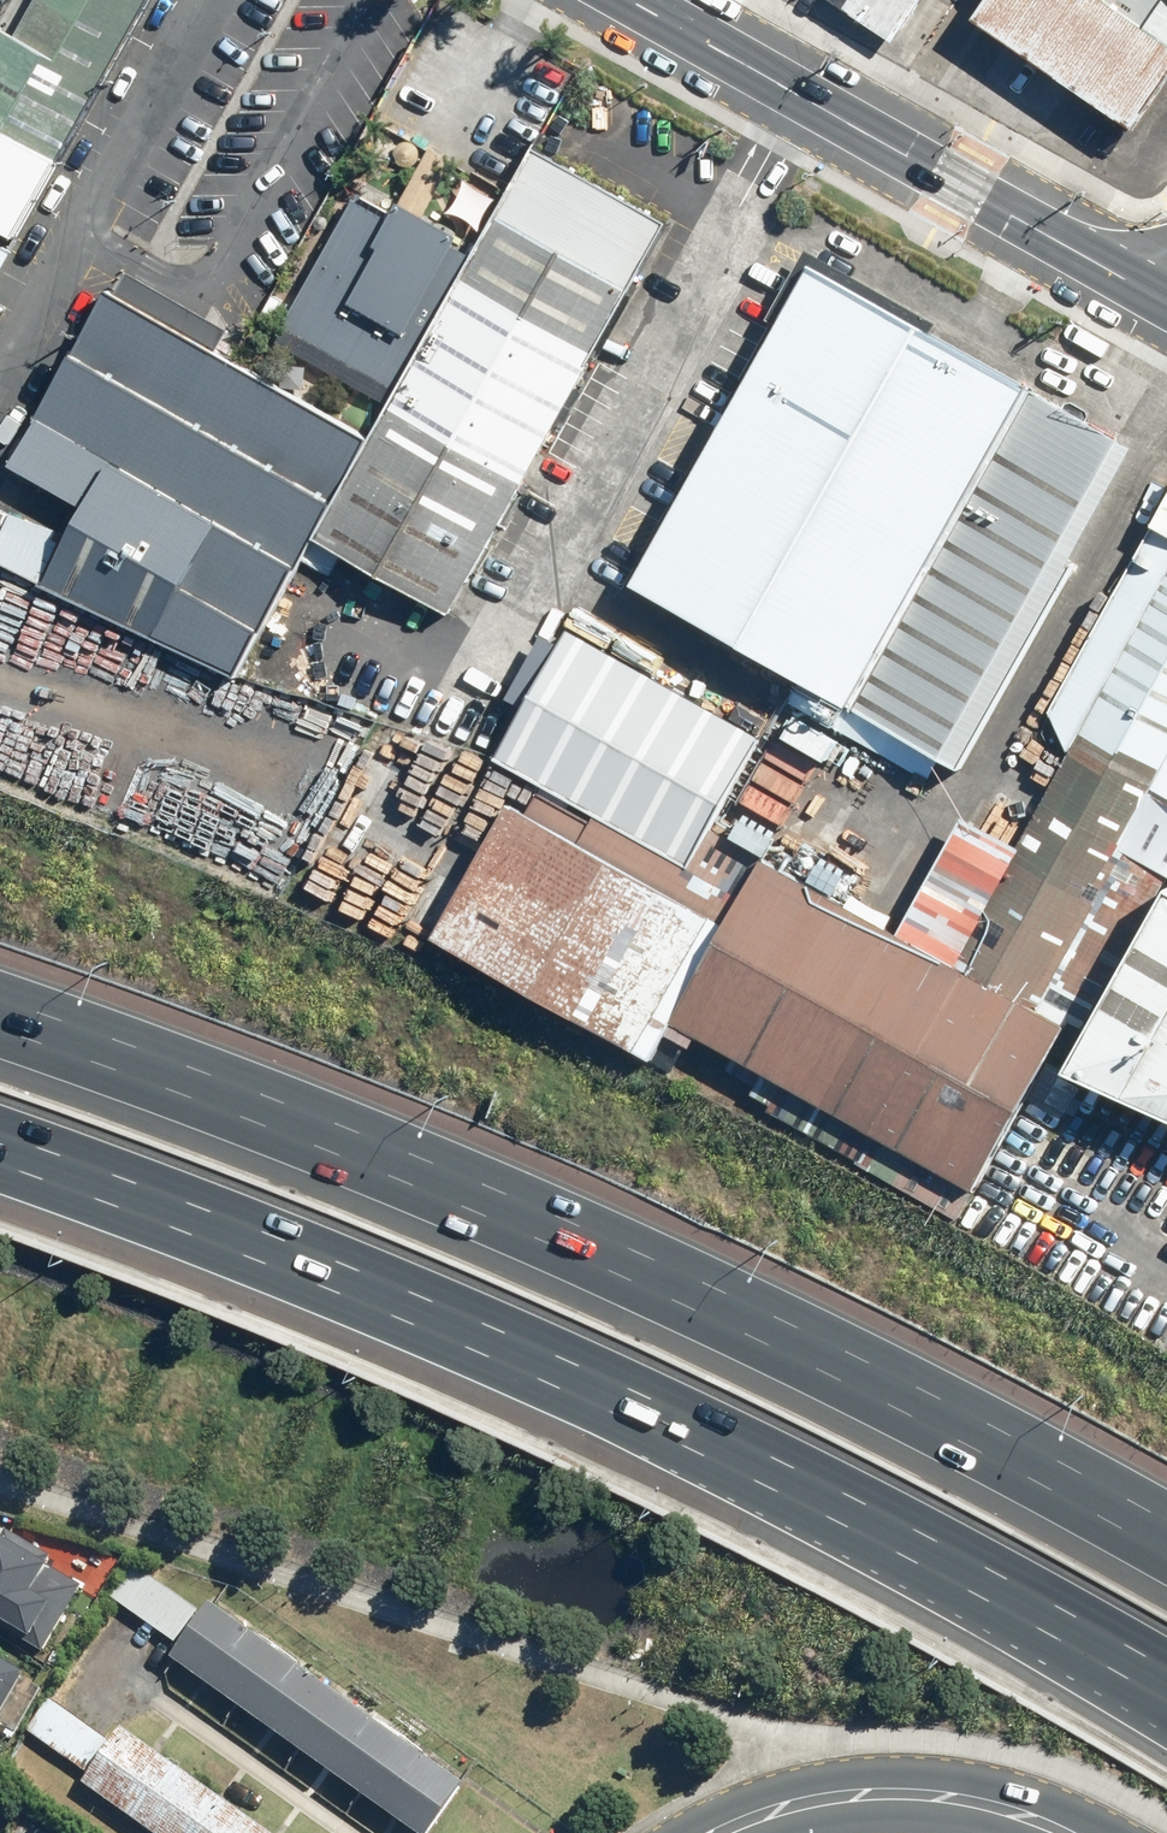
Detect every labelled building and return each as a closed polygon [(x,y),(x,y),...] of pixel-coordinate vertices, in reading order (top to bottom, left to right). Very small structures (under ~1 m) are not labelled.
[(151,0),(41,0),(21,35),(4,25),(0,32),(0,230),(15,239),(151,0)] [(895,43),(924,0),(830,0),(895,43)] [(977,20),(1139,129),(1166,88),(1166,0),(990,0),(977,20)] [(480,246),(370,183),(279,339),(389,400),(368,437),(312,536),(452,615),(675,224),(534,145),(480,246)] [(815,269),(638,585),(963,769),(1134,448),(815,269)] [(123,294),(111,288),(8,474),(81,514),(46,579),(232,681),(312,536),(368,437),(370,433),(223,352),(226,346),(235,330),(134,274),(123,294)] [(1048,711),(1070,752),(954,958),(1079,1028),(1165,876),(1166,877),(1166,500),(1048,711)] [(763,736),(569,628),(496,758),(690,866),(763,736)] [(656,1058),(675,1023),(976,1189),(1067,1025),(714,831),(691,872),(594,819),(591,825),(535,794),(527,808),(511,799),(434,936),(656,1058)] [(1078,1064),(1166,1112),(1166,902),(1078,1064)] [(10,1532),(0,1548),(0,1626),(47,1654),(86,1589),(50,1567),(56,1559),(10,1532)] [(200,1611),(137,1567),(114,1600),(177,1644),(200,1611)] [(215,1604),(174,1660),(415,1832),(436,1832),(469,1788),(215,1604)] [(34,1678),(0,1657),(0,1735),(34,1678)] [(126,1728),(114,1745),(51,1699),(27,1732),(89,1777),(84,1784),(152,1832),(270,1832),(126,1728)]
